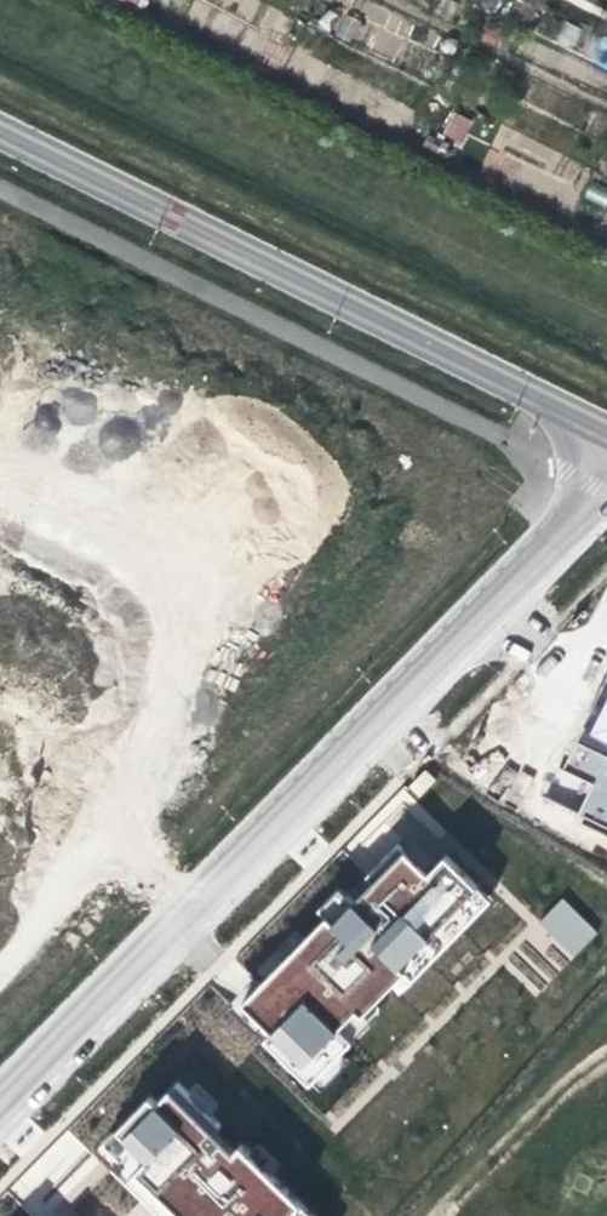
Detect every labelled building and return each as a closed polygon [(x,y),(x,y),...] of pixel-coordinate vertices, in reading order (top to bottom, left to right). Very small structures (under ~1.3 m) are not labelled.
[(452,111),(440,136),(461,145),(472,120),(452,111)] [(581,740),(606,753),(606,689),(581,740)] [(483,900),(440,858),(424,874),(400,851),(269,983),(244,1008),(311,1074),(483,900)] [(563,897),(537,922),(572,958),(598,933),(563,897)] [(173,1092),(157,1109),(147,1103),(106,1143),(121,1160),(114,1169),(162,1215),(306,1215),(238,1150),(232,1155),(210,1134),(215,1128),(173,1092)]
